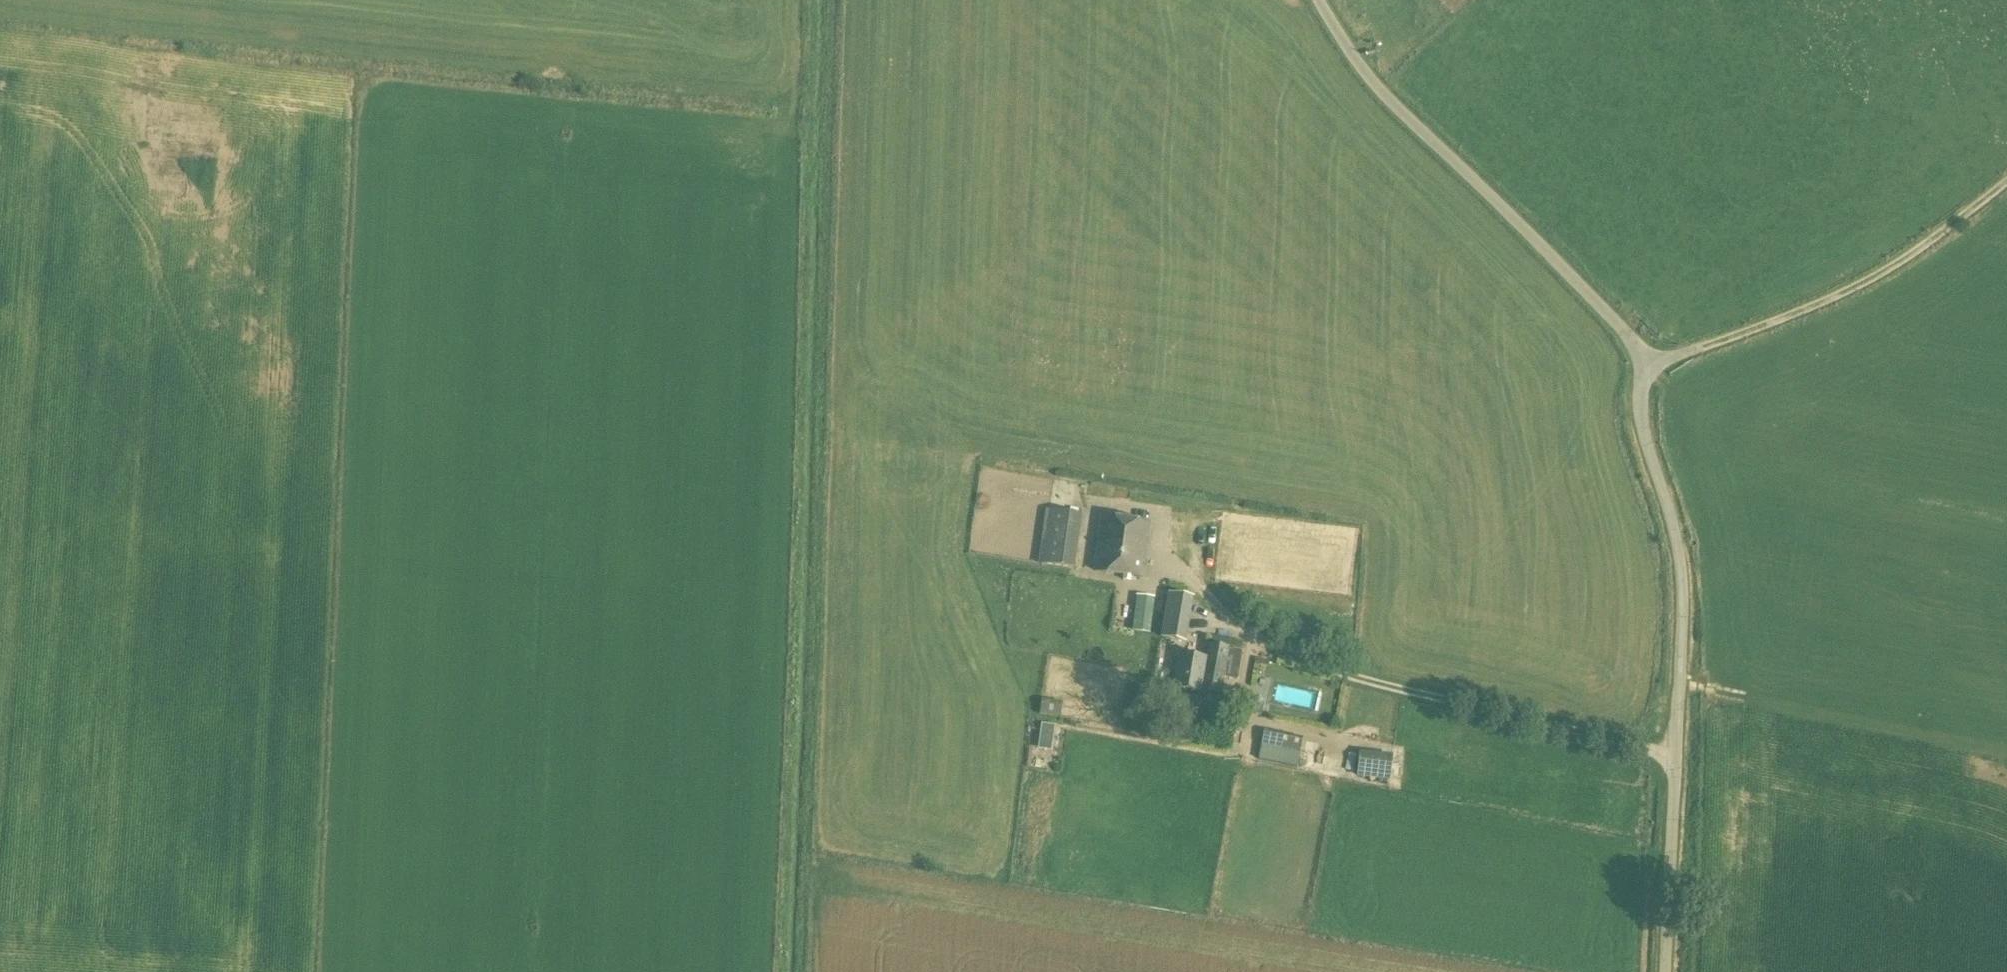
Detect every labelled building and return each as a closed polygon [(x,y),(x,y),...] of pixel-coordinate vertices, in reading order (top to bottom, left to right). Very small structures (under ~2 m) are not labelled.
[(1075,569),(1082,514),(1045,509),(1038,564),(1075,569)] [(1141,578),(1149,525),(1102,519),(1094,571),(1141,578)] [(1185,641),(1192,598),(1169,594),(1161,638),(1185,641)] [(1219,694),(1227,650),(1209,647),(1207,660),(1179,655),(1173,687),(1184,689),(1183,694),(1197,697),(1198,692),(1201,692),(1201,691),(1219,694)] [(1041,724),(1039,736),(1053,738),(1055,726),(1041,724)] [(1298,766),(1303,741),(1264,733),(1258,759),(1298,766)] [(1390,779),(1392,759),(1360,755),(1358,775),(1390,779)]
